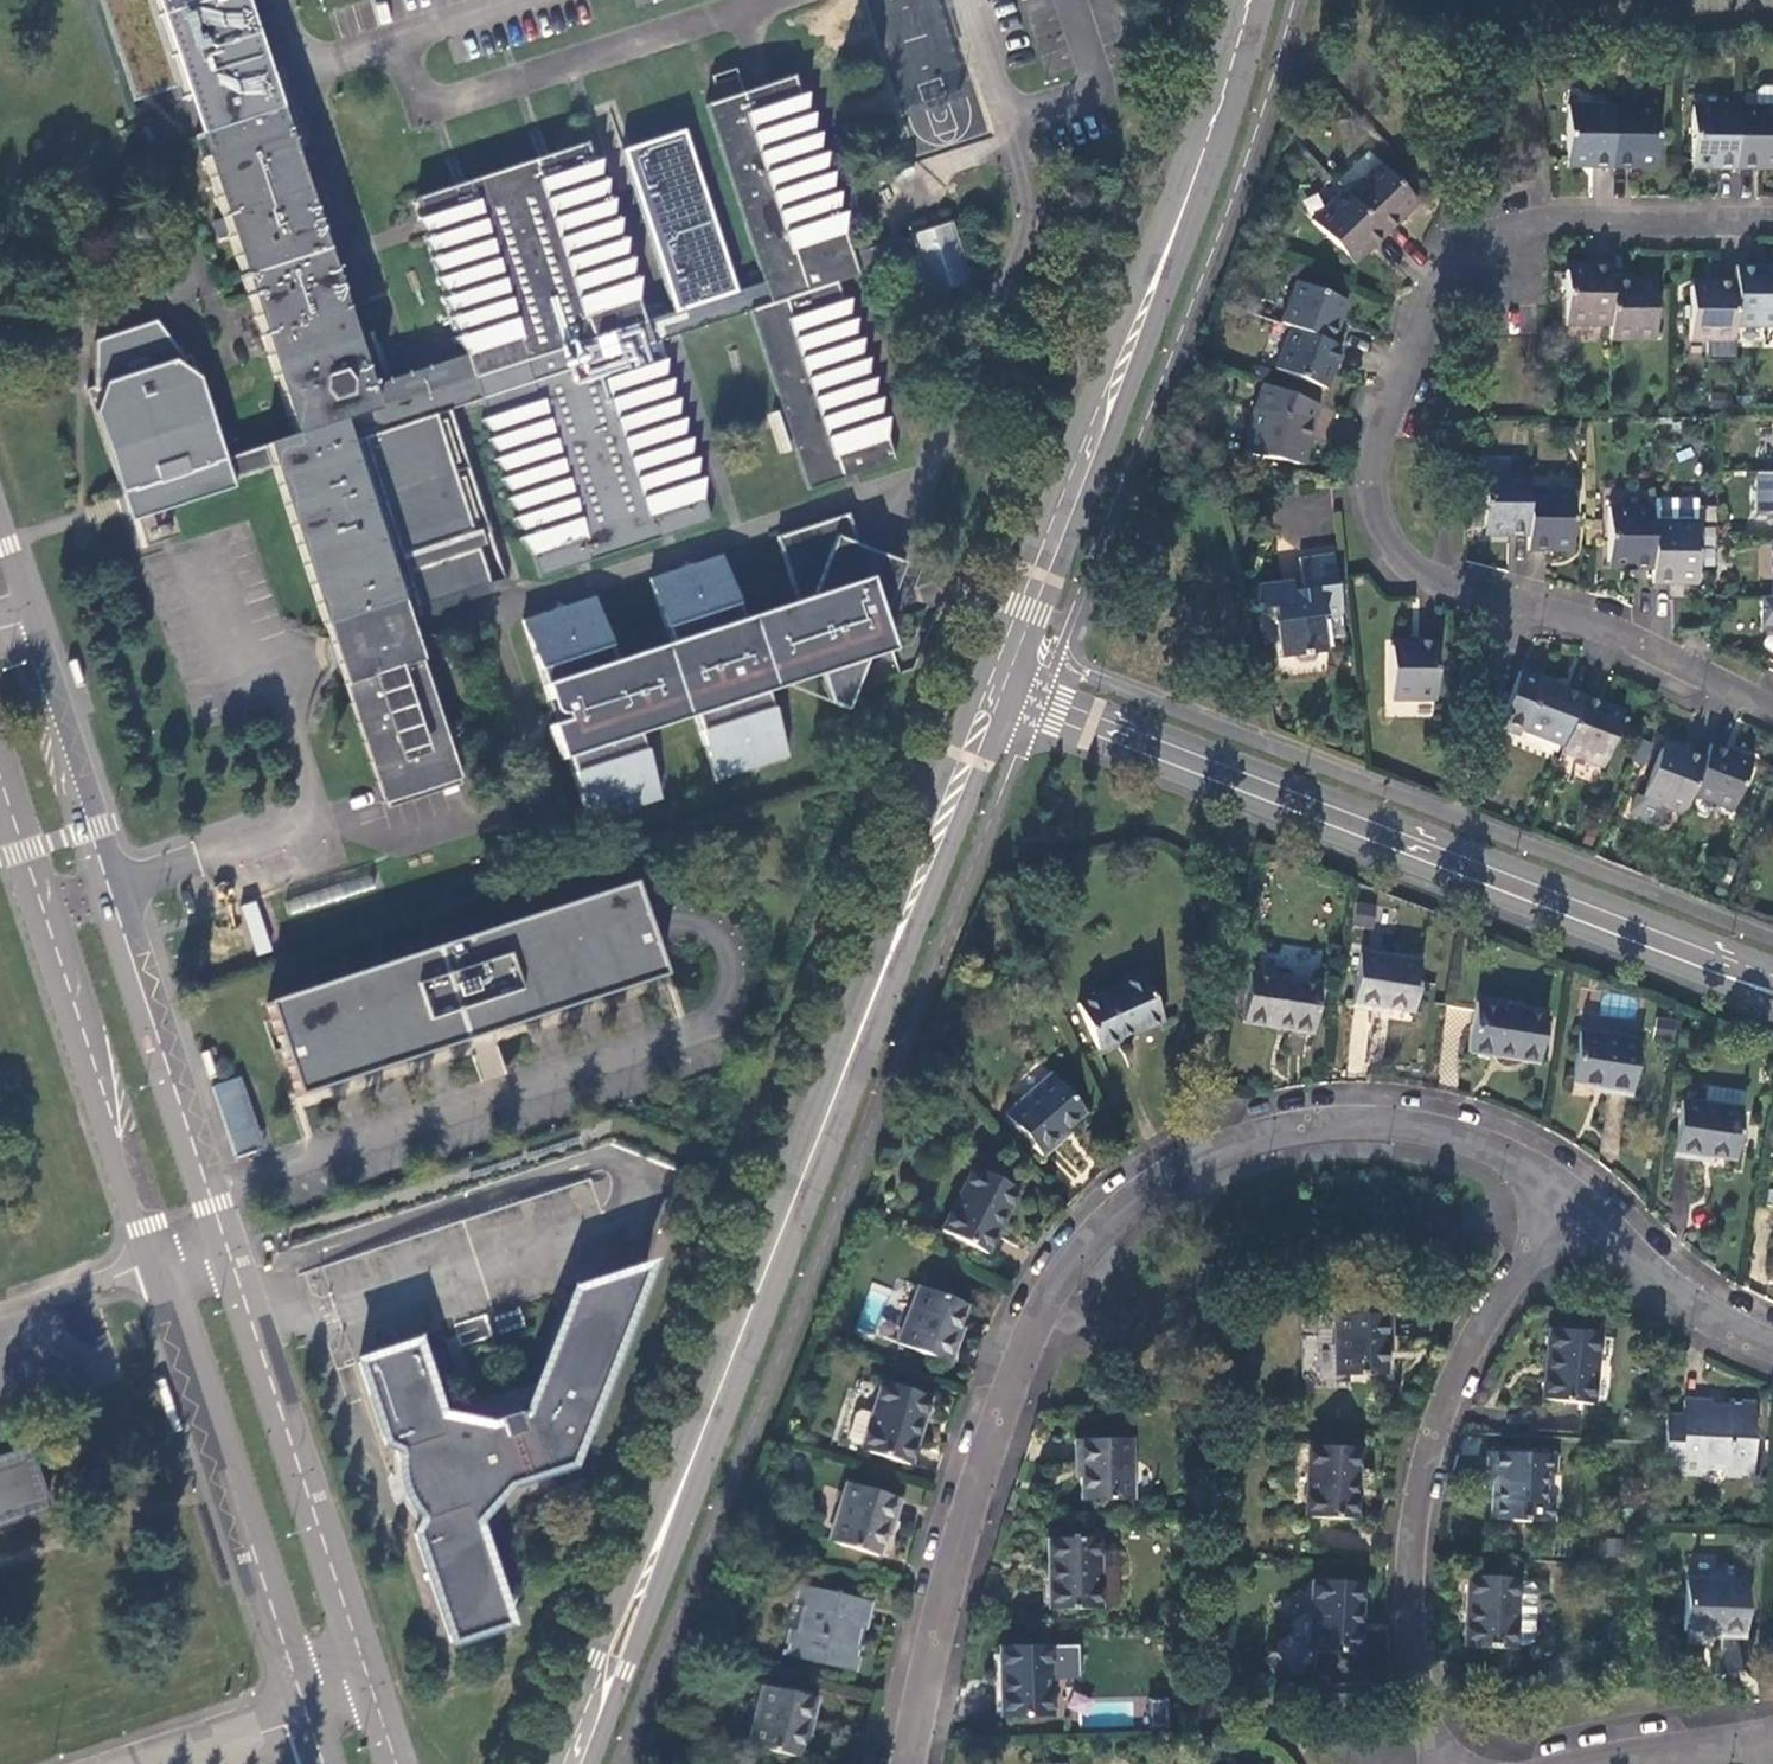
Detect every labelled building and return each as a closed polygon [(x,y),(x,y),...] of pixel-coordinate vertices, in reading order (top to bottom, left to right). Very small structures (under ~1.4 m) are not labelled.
[(131,102),(176,87),(181,99),(204,92),(217,133),(194,141),(260,338),(293,437),(223,461),(203,386),(189,356),(181,358),(153,323),(96,341),(93,388),(90,389),(97,412),(124,494),(127,503),(133,519),(173,506),(234,486),(233,479),(274,466),(330,638),(339,668),(379,787),(384,803),(460,778),(423,669),(401,597),(415,592),(422,615),(494,592),(472,524),(480,521),(465,477),(457,479),(452,465),(459,462),(446,419),(439,422),(436,414),(482,398),(485,408),(488,417),(479,420),(493,438),(486,441),(499,458),(492,461),(506,478),(499,480),(513,498),(505,500),(520,519),(512,521),(525,537),(518,539),(531,554),(539,576),(539,577),(579,564),(590,561),(662,537),(674,533),(709,521),(702,498),(702,478),(695,480),(696,458),(689,460),(690,438),(683,440),(683,419),(676,421),(676,399),(669,401),(669,379),(663,381),(663,359),(662,355),(659,346),(657,340),(673,335),(681,333),(749,311),(781,409),(794,449),(808,489),(847,477),(857,473),(894,461),(886,438),(886,417),(880,419),(881,398),(874,400),(874,378),(867,380),(867,358),(861,360),(862,338),(854,341),(854,319),(848,321),(848,298),(841,300),(835,282),(859,274),(867,272),(896,262),(909,304),(972,283),(951,221),(912,234),(889,241),(851,254),(843,232),(843,213),(837,215),(837,193),(831,196),(830,173),(824,175),(824,153),(818,156),(817,133),(811,136),(811,114),(805,116),(804,94),(800,96),(793,77),(776,83),(757,89),(746,93),(737,67),(714,75),(717,86),(719,94),(733,90),(735,96),(707,105),(766,282),(736,292),(683,132),(633,148),(623,151),(676,311),(645,321),(637,296),(637,281),(630,283),(630,261),(624,263),(624,241),(617,243),(617,221),(611,224),(611,201),(604,204),(604,182),(598,184),(598,162),(594,163),(589,145),(550,158),(540,161),(465,185),(457,188),(415,201),(420,218),(421,220),(414,223),(424,235),(427,239),(420,241),(434,259),(426,261),(440,278),(433,281),(446,298),(439,300),(452,316),(453,318),(446,320),(459,338),(451,340),(466,355),(474,381),(379,411),(376,412),(277,113),(265,117),(226,0),(97,0),(131,102)] [(240,0),(226,0),(265,117),(277,113),(263,70),(240,0)] [(928,154),(985,130),(957,64),(900,89),(928,154)] [(1762,87),(1757,92),(1757,107),(1772,107),(1772,87),(1762,87)] [(204,92),(181,99),(194,141),(217,133),(204,92)] [(1590,167),(1611,167),(1611,106),(1568,105),(1568,159),(1590,160),(1590,167)] [(1656,106),(1611,106),(1611,167),(1632,168),(1632,160),(1655,160),(1656,106)] [(1716,169),(1737,169),(1737,107),(1693,107),(1693,161),(1716,162),(1716,169)] [(1757,107),(1737,107),(1737,169),(1757,169),(1757,162),(1772,162),(1772,107),(1757,107)] [(1367,151),(1336,181),(1344,189),(1347,193),(1378,163),(1367,151)] [(1378,163),(1347,193),(1384,232),(1416,202),(1378,163)] [(1372,244),(1384,232),(1347,193),(1344,189),(1313,220),(1349,258),(1368,240),(1372,244)] [(1566,326),(1610,326),(1611,280),(1611,266),(1594,266),(1594,271),(1566,271),(1566,326)] [(1735,268),(1735,282),(1735,328),(1772,328),(1772,275),(1752,274),(1752,268),(1735,268)] [(1629,280),(1611,280),(1610,326),(1610,341),(1654,341),(1654,287),(1629,287),(1629,280)] [(1297,282),(1282,323),(1291,326),(1331,341),(1347,300),(1297,282)] [(1691,343),(1735,343),(1735,328),(1735,282),(1718,283),(1718,289),(1690,289),(1691,343)] [(1326,387),(1342,345),(1331,341),(1291,326),(1276,368),(1326,387)] [(378,341),(374,342),(384,374),(389,373),(378,341)] [(378,376),(367,344),(363,345),(374,377),(378,376)] [(1320,404),(1264,382),(1254,408),(1273,412),(1313,422),(1320,404)] [(1245,451),(1298,463),(1303,438),(1309,439),(1313,422),(1273,412),(1254,408),(1245,451)] [(784,452),(789,450),(776,411),(771,413),(772,415),(776,427),(784,452)] [(1309,439),(1303,438),(1298,463),(1304,464),(1309,439)] [(1509,535),(1529,535),(1530,488),(1530,475),(1485,474),(1485,527),(1508,528),(1509,535)] [(1574,489),(1530,488),(1529,535),(1529,549),(1551,550),(1551,543),(1573,543),(1574,489)] [(1698,500),(1653,500),(1653,509),(1653,524),(1653,572),(1653,586),(1674,586),(1674,578),(1698,578),(1698,500)] [(1632,571),(1653,572),(1653,524),(1653,509),(1609,510),(1609,563),(1632,564),(1632,571)] [(551,611),(523,620),(553,709),(557,714),(561,716),(565,715),(566,720),(550,726),(560,759),(569,756),(590,822),(618,813),(627,819),(633,808),(660,800),(636,730),(646,726),(653,728),(660,728),(668,727),(674,724),(680,719),(684,714),(692,711),(716,780),(745,771),(756,776),(759,766),(786,757),(763,688),(771,685),(777,688),(787,688),(797,687),(804,683),(811,677),(815,670),(821,668),(832,701),(848,708),(857,685),(867,659),(892,652),(883,623),(906,562),(856,543),(847,513),(777,536),(802,611),(794,614),(788,611),(779,611),(772,612),(764,615),(758,621),(754,627),(745,630),(719,555),(691,565),(682,560),(677,569),(649,579),(674,653),(667,655),(659,653),(652,653),(644,654),(636,658),(631,663),(628,668),(617,672),(593,597),(567,606),(556,601),(551,611)] [(1325,613),(1342,611),(1337,574),(1334,551),(1300,555),(1304,587),(1292,588),(1291,577),(1259,581),(1261,601),(1267,607),(1275,605),(1282,656),(1329,650),(1325,613)] [(1763,598),(1763,626),(1772,626),(1772,598),(1763,598)] [(1437,702),(1439,642),(1421,642),(1421,647),(1395,648),(1393,701),(1437,702)] [(1582,695),(1522,673),(1517,680),(1502,723),(1522,731),(1563,746),(1582,695)] [(1600,702),(1582,695),(1563,746),(1560,753),(1603,768),(1622,718),(1598,709),(1600,702)] [(1520,736),(1522,731),(1502,723),(1499,729),(1520,736)] [(1753,759),(1711,745),(1706,759),(1692,796),(1733,812),(1753,759)] [(1669,808),(1685,814),(1692,796),(1706,759),(1689,752),(1687,758),(1661,748),(1643,797),(1637,795),(1632,810),(1636,818),(1656,825),(1664,821),(1669,808)] [(634,882),(268,1002),(273,1017),(283,1047),(288,1062),(298,1094),(664,975),(648,927),(644,912),(634,882)] [(255,955),(270,951),(258,901),(243,905),(255,955)] [(1373,927),(1375,905),(1355,903),(1353,925),(1373,927)] [(1420,960),(1360,951),(1352,1005),(1389,1010),(1389,1008),(1412,1011),(1420,960)] [(1319,982),(1249,971),(1242,1020),(1311,1031),(1319,982)] [(1143,974),(1080,1003),(1100,1049),(1164,1020),(1143,974)] [(1548,1004),(1477,993),(1470,1043),(1540,1053),(1548,1004)] [(1640,1041),(1580,1031),(1572,1082),(1593,1086),(1593,1089),(1632,1095),(1640,1041)] [(1051,1074),(1006,1115),(1042,1156),(1070,1130),(1069,1127),(1084,1113),(1051,1074)] [(237,1159),(265,1149),(241,1077),(213,1086),(237,1159)] [(1704,1089),(1702,1105),(1743,1111),(1744,1096),(1704,1089)] [(1702,1105),(1683,1102),(1675,1157),(1712,1163),(1713,1158),(1736,1161),(1743,1111),(1702,1105)] [(986,1253),(1017,1189),(974,1167),(942,1231),(986,1253)] [(591,1179),(300,1274),(309,1304),(308,1320),(309,1344),(378,1559),(407,1550),(419,1547),(414,1533),(421,1520),(419,1513),(410,1500),(405,1487),(401,1471),(401,1457),(399,1450),(385,1443),(358,1362),(415,1343),(414,1338),(445,1329),(455,1326),(487,1315),(524,1302),(573,1286),(575,1291),(647,1267),(638,1234),(607,1223),(591,1179)] [(415,1343),(358,1362),(385,1443),(399,1450),(401,1457),(419,1513),(421,1520),(414,1533),(419,1547),(450,1642),(507,1624),(473,1522),(507,1485),(570,1465),(647,1267),(575,1291),(538,1382),(525,1416),(517,1418),(498,1424),(490,1427),(439,1416),(415,1343)] [(897,1343),(946,1364),(961,1326),(958,1325),(966,1306),(920,1287),(897,1343)] [(1334,1315),(1336,1376),(1386,1375),(1386,1353),(1390,1352),(1388,1313),(1334,1315)] [(487,1315),(455,1326),(461,1346),(493,1336),(487,1315)] [(1598,1334),(1548,1328),(1541,1399),(1590,1404),(1598,1334)] [(909,1465),(929,1398),(881,1384),(871,1418),(862,1449),(861,1452),(909,1465)] [(1752,1473),(1755,1403),(1728,1401),(1728,1409),(1710,1408),(1711,1400),(1685,1399),(1683,1413),(1668,1412),(1665,1461),(1680,1462),(1680,1469),(1708,1470),(1709,1458),(1732,1461),(1732,1472),(1752,1473)] [(497,1419),(498,1424),(517,1418),(515,1413),(497,1419)] [(850,1445),(862,1449),(871,1418),(858,1414),(853,1418),(847,1440),(850,1445)] [(1134,1498),(1131,1438),(1077,1439),(1077,1477),(1081,1478),(1082,1500),(1134,1498)] [(1358,1449),(1309,1445),(1305,1517),(1355,1519),(1358,1449)] [(46,1511),(26,1448),(0,1457),(0,1526),(46,1511)] [(1557,1457),(1488,1453),(1487,1482),(1492,1482),(1492,1519),(1553,1522),(1555,1503),(1544,1502),(1545,1475),(1556,1475),(1557,1457)] [(419,1513),(401,1457),(401,1471),(405,1487),(410,1500),(419,1513)] [(1731,1477),(1732,1472),(1732,1461),(1709,1458),(1708,1470),(1708,1475),(1711,1480),(1726,1480),(1731,1477)] [(898,1501),(846,1484),(828,1544),(876,1557),(884,1535),(887,1536),(898,1501)] [(1099,1550),(1098,1536),(1048,1538),(1050,1608),(1101,1608),(1101,1604),(1099,1550)] [(1116,1550),(1099,1550),(1101,1604),(1118,1604),(1116,1550)] [(1518,1579),(1469,1576),(1465,1647),(1515,1650),(1515,1646),(1517,1581),(1518,1579)] [(1746,1579),(1687,1576),(1684,1626),(1706,1628),(1706,1630),(1744,1632),(1746,1579)] [(1363,1583),(1313,1581),(1312,1608),(1310,1651),(1360,1653),(1363,1583)] [(1530,1582),(1517,1581),(1515,1646),(1527,1645),(1535,1639),(1536,1591),(1530,1582)] [(871,1602),(802,1586),(796,1611),(807,1614),(802,1637),(791,1634),(787,1655),(854,1672),(861,1643),(857,1642),(861,1625),(865,1626),(871,1602)] [(1293,1630),(1275,1644),(1275,1651),(1293,1675),(1310,1663),(1310,1651),(1312,1608),(1289,1625),(1293,1630)] [(784,1633),(791,1634),(802,1637),(807,1614),(796,1611),(789,1610),(784,1633)] [(1053,1716),(1051,1644),(1001,1646),(1003,1717),(1053,1716)] [(816,1699),(765,1687),(750,1747),(800,1757),(806,1735),(808,1735),(816,1699)]
